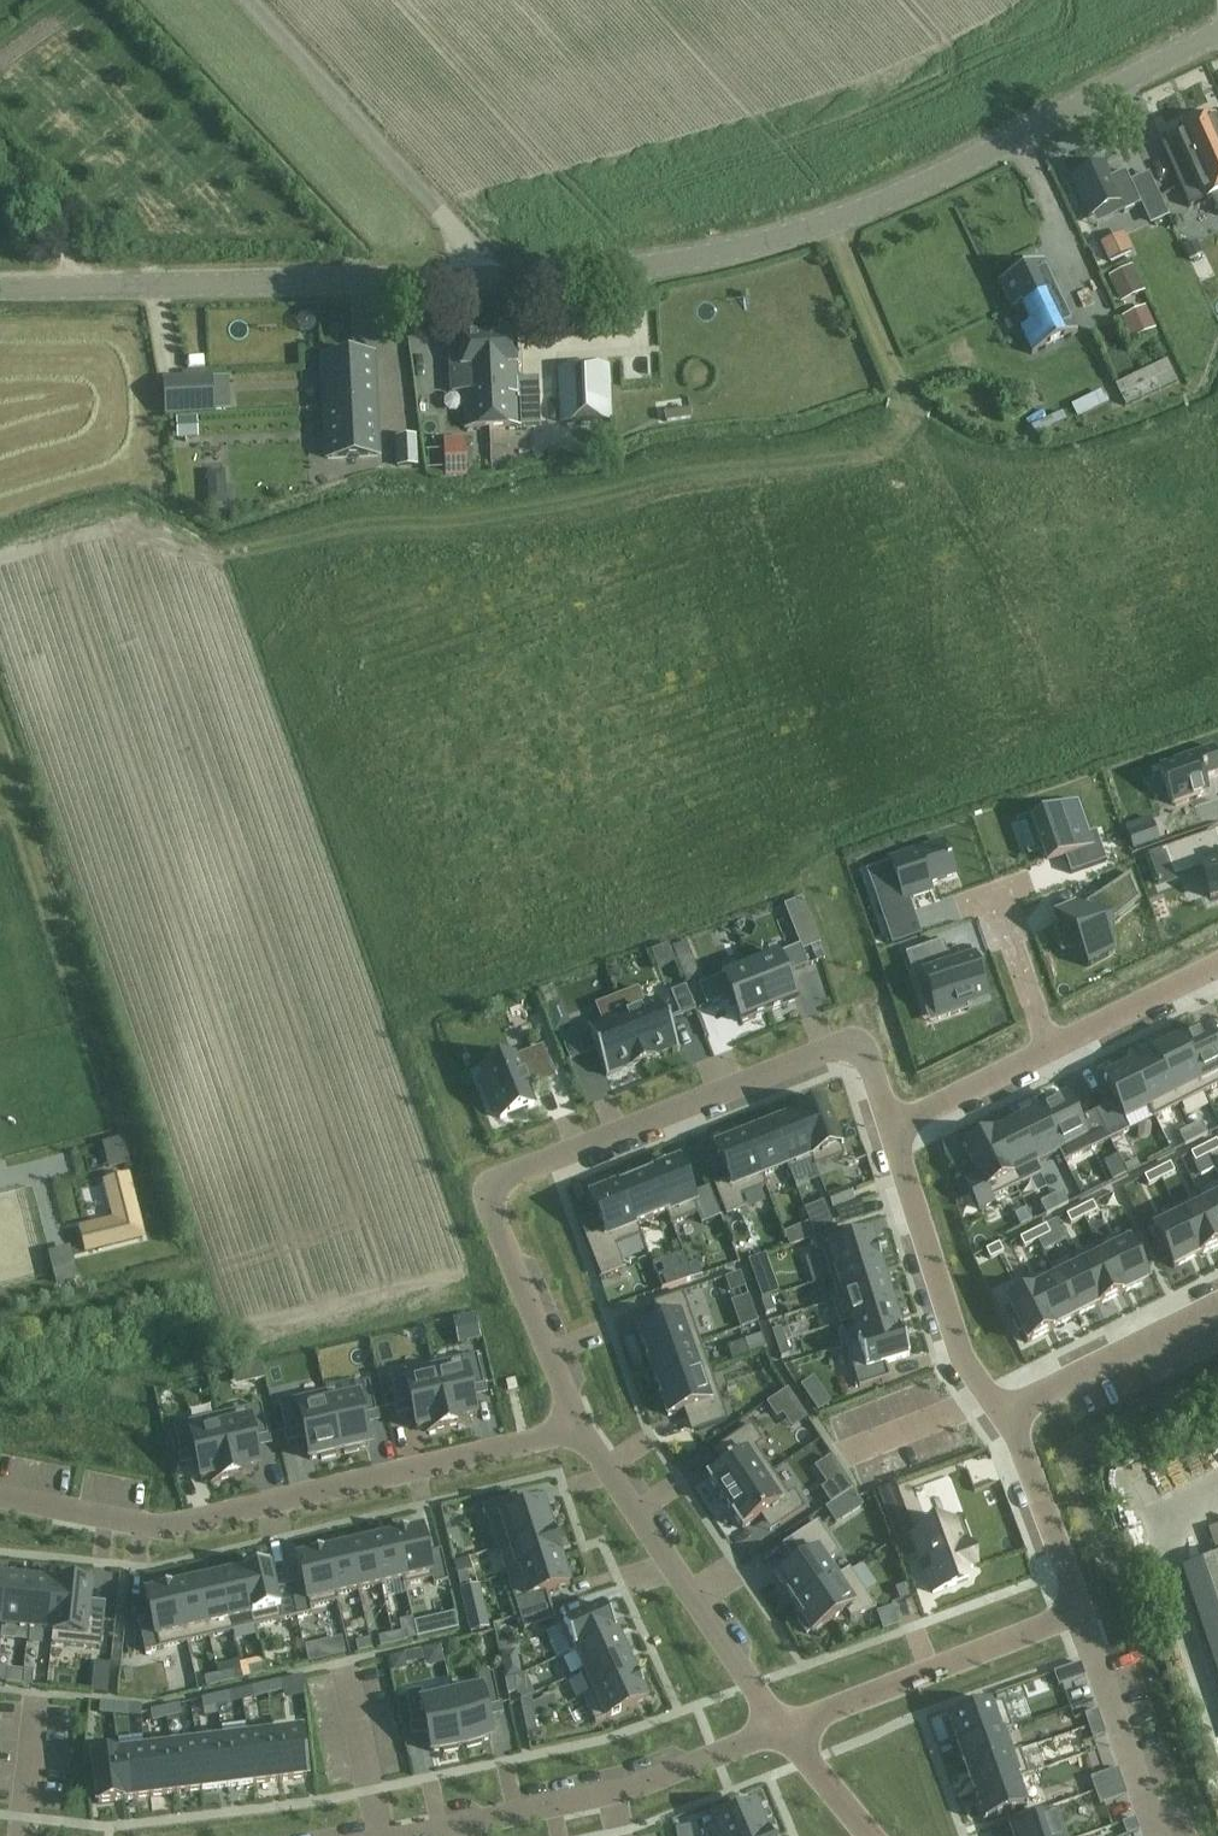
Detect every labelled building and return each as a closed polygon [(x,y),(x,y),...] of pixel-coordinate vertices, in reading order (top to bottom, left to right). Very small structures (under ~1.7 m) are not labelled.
[(1171,135),(1201,201),(1217,193),(1217,114),(1171,135)] [(1104,165),(1073,179),(1089,215),(1108,207),(1111,213),(1120,209),(1123,214),(1141,205),(1126,171),(1110,178),(1104,165)] [(1160,197),(1145,203),(1154,222),(1169,216),(1160,197)] [(1011,309),(1022,304),(1031,324),(1021,329),(1031,352),(1030,353),(1031,354),(1077,333),(1076,331),(1075,332),(1043,263),(1044,262),(1043,261),(997,282),(998,284),(999,283),(1011,309)] [(1119,295),(1141,284),(1132,266),(1110,276),(1119,295)] [(1155,328),(1145,307),(1123,317),(1133,338),(1155,328)] [(514,334),(484,336),(488,427),(518,426),(514,334)] [(464,429),(488,427),(484,336),(459,337),(449,338),(451,382),(461,381),(464,429)] [(373,355),(322,358),(325,408),(368,406),(367,391),(375,391),(373,355)] [(1177,381),(1167,359),(1115,384),(1125,406),(1177,381)] [(559,423),(610,421),(607,366),(557,369),(559,423)] [(211,379),(164,382),(166,412),(213,410),(211,379)] [(327,458),(378,456),(376,420),(369,420),(368,406),(325,408),(327,458)] [(195,416),(174,417),(175,439),(196,438),(195,416)] [(443,439),(445,479),(466,478),(464,438),(443,439)] [(206,471),(207,487),(220,486),(224,482),(224,470),(206,471)] [(1159,767),(1172,805),(1209,792),(1204,778),(1217,773),(1217,761),(1213,748),(1159,767)] [(1059,814),(1033,823),(1042,852),(1049,850),(1052,859),(1065,855),(1071,871),(1107,860),(1098,835),(1093,837),(1080,799),(1057,808),(1059,814)] [(1127,831),(1133,850),(1159,840),(1153,822),(1127,831)] [(1166,857),(1174,885),(1197,878),(1206,909),(1217,906),(1217,841),(1166,857)] [(898,885),(875,893),(884,921),(885,921),(885,920),(911,911),(911,912),(912,911),(908,899),(931,891),(928,884),(954,875),(950,861),(948,856),(943,842),(890,860),(898,885)] [(1061,925),(1055,932),(1063,957),(1083,957),(1092,974),(1118,962),(1119,933),(1139,905),(1132,879),(1083,909),(1078,906),(1056,917),(1061,925)] [(1088,879),(1074,884),(1077,895),(1092,890),(1088,879)] [(803,896),(785,903),(798,937),(817,930),(803,896)] [(921,936),(916,922),(888,932),(893,946),(921,936)] [(943,940),(905,953),(906,954),(908,954),(918,983),(925,981),(933,1003),(944,999),(949,1014),(967,1008),(968,1010),(970,1010),(967,1002),(986,996),(974,960),(950,967),(948,960),(944,961),(939,943),(944,942),(943,940)] [(688,941),(674,946),(682,966),(696,961),(688,941)] [(800,945),(750,965),(768,1012),(795,1001),(789,987),(795,985),(790,972),(808,965),(800,945)] [(750,965),(698,985),(706,1006),(726,998),(730,1010),(736,1008),(742,1023),(768,1012),(750,965)] [(686,988),(672,993),(681,1016),(695,1010),(686,988)] [(637,989),(617,997),(642,1061),(678,1047),(659,998),(644,1004),(637,989)] [(602,1021),(587,1027),(606,1076),(642,1061),(617,997),(596,1005),(602,1021)] [(1179,1043),(1204,1093),(1217,1086),(1217,1056),(1204,1030),(1179,1043)] [(575,1032),(561,1038),(570,1061),(584,1055),(575,1032)] [(1179,1043),(1154,1055),(1179,1106),(1204,1093),(1179,1043)] [(514,1057),(481,1070),(488,1087),(483,1089),(492,1111),(497,1110),(500,1119),(534,1105),(527,1087),(536,1083),(534,1078),(551,1071),(542,1048),(515,1059),(514,1057)] [(1154,1055),(1129,1067),(1150,1108),(1149,1108),(1154,1118),(1179,1106),(1154,1055)] [(1115,1103),(1096,1112),(1110,1140),(1129,1131),(1124,1120),(1149,1108),(1150,1108),(1129,1067),(1104,1080),(1115,1103)] [(1065,1099),(1040,1112),(1060,1152),(1059,1153),(1064,1163),(1110,1140),(1096,1112),(1077,1122),(1065,1099)] [(796,1116),(795,1116),(813,1162),(815,1167),(845,1155),(825,1104),(796,1116)] [(1040,1112),(1015,1124),(1035,1165),(1036,1164),(1059,1153),(1060,1152),(1040,1112)] [(795,1116),(771,1126),(787,1166),(786,1166),(788,1172),(813,1162),(795,1116)] [(1202,1122),(1190,1127),(1196,1140),(1208,1134),(1202,1122)] [(992,1136),(991,1136),(1016,1187),(1042,1174),(1036,1164),(1035,1165),(1015,1124),(992,1136)] [(771,1126),(745,1136),(762,1176),(763,1175),(786,1166),(787,1166),(771,1126)] [(1190,1127),(1179,1133),(1185,1145),(1196,1140),(1190,1127)] [(991,1135),(964,1148),(978,1176),(965,1182),(979,1210),(992,1204),(991,1200),(1016,1187),(991,1136),(992,1136),(991,1135)] [(730,1180),(715,1186),(727,1215),(744,1208),(740,1197),(767,1186),(763,1175),(762,1176),(745,1136),(716,1147),(730,1180)] [(1203,1147),(1207,1156),(1217,1150),(1217,1144),(1216,1140),(1203,1147)] [(122,1141),(104,1145),(110,1168),(128,1163),(122,1141)] [(1203,1147),(1190,1154),(1195,1162),(1207,1156),(1203,1147)] [(678,1162),(651,1173),(667,1213),(666,1214),(671,1225),(698,1214),(702,1223),(720,1216),(710,1189),(692,1196),(678,1162)] [(1170,1164),(1157,1171),(1161,1180),(1174,1173),(1170,1164)] [(1157,1171),(1144,1177),(1148,1186),(1161,1180),(1157,1171)] [(620,1186),(636,1226),(637,1225),(666,1214),(667,1213),(651,1173),(620,1186)] [(106,1184),(115,1221),(82,1229),(88,1251),(142,1238),(128,1179),(106,1184)] [(605,1231),(587,1238),(602,1276),(623,1268),(614,1247),(642,1236),(637,1225),(636,1226),(620,1186),(591,1197),(605,1231)] [(849,1186),(828,1195),(833,1208),(855,1200),(849,1186)] [(1063,1191),(1051,1197),(1057,1209),(1069,1203),(1063,1191)] [(1051,1197),(1040,1202),(1046,1214),(1057,1209),(1051,1197)] [(1203,1205),(1217,1234),(1217,1197),(1203,1205)] [(823,1201),(805,1208),(814,1231),(833,1224),(823,1201)] [(1093,1203),(1080,1210),(1084,1219),(1097,1212),(1093,1203)] [(1180,1216),(1199,1255),(1217,1246),(1217,1234),(1203,1205),(1180,1216)] [(1027,1209),(1014,1215),(1020,1226),(1032,1220),(1027,1209)] [(1080,1210),(1067,1217),(1071,1225),(1084,1219),(1080,1210)] [(1180,1216),(1154,1229),(1174,1268),(1199,1255),(1180,1216)] [(809,1222),(784,1232),(790,1245),(815,1237),(809,1222)] [(1047,1227),(1034,1234),(1038,1243),(1051,1236),(1047,1227)] [(842,1229),(812,1239),(817,1253),(822,1251),(831,1278),(879,1263),(879,1261),(881,1260),(877,1247),(875,1248),(871,1236),(846,1243),(842,1229)] [(1034,1234),(1021,1240),(1025,1249),(1038,1243),(1034,1234)] [(1128,1242),(1102,1255),(1122,1294),(1147,1281),(1128,1242)] [(999,1243),(986,1250),(990,1259),(1003,1252),(999,1243)] [(1102,1255),(1079,1267),(1098,1305),(1122,1294),(1102,1255)] [(765,1257),(749,1262),(753,1273),(769,1268),(765,1257)] [(879,1263),(831,1278),(837,1299),(838,1300),(886,1285),(879,1263)] [(1079,1267),(1056,1278),(1075,1317),(1098,1305),(1079,1267)] [(739,1272),(725,1277),(730,1290),(744,1285),(739,1272)] [(1056,1278),(1033,1290),(1052,1328),(1053,1328),(1075,1317),(1056,1278)] [(837,1299),(832,1301),(839,1325),(850,1322),(850,1321),(893,1307),(886,1285),(838,1300),(837,1299)] [(1033,1290),(1007,1303),(1015,1319),(1012,1320),(1018,1332),(1021,1331),(1027,1343),(1054,1329),(1053,1328),(1052,1328),(1033,1290)] [(661,1323),(638,1331),(645,1349),(644,1349),(649,1361),(649,1360),(701,1342),(683,1292),(653,1303),(661,1323)] [(770,1297),(761,1300),(765,1314),(774,1311),(770,1297)] [(893,1307),(850,1321),(850,1322),(857,1342),(857,1343),(900,1329),(893,1307)] [(781,1327),(772,1330),(776,1344),(785,1341),(781,1327)] [(857,1342),(846,1345),(859,1387),(889,1378),(884,1364),(909,1357),(900,1329),(857,1343),(857,1342)] [(761,1334),(745,1340),(749,1353),(766,1347),(761,1334)] [(785,1341),(776,1344),(780,1358),(790,1355),(785,1341)] [(701,1342),(649,1360),(649,1361),(658,1386),(710,1368),(701,1342)] [(476,1355),(433,1365),(447,1427),(467,1423),(466,1419),(476,1416),(469,1389),(483,1385),(476,1355)] [(249,1366),(253,1382),(264,1380),(260,1364),(249,1366)] [(433,1365),(389,1375),(397,1406),(411,1402),(417,1430),(426,1428),(427,1432),(447,1427),(433,1365)] [(658,1386),(658,1387),(662,1398),(668,1416),(691,1408),(699,1431),(728,1421),(710,1368),(658,1386)] [(329,1403),(328,1403),(339,1453),(344,1452),(344,1454),(358,1451),(358,1448),(369,1446),(362,1416),(376,1412),(368,1382),(354,1385),(357,1397),(329,1403)] [(787,1389),(767,1402),(776,1417),(796,1403),(787,1389)] [(822,1389),(809,1398),(818,1411),(831,1402),(822,1389)] [(326,1392),(278,1403),(285,1433),(303,1429),(310,1460),(320,1457),(321,1460),(335,1456),(334,1454),(339,1453),(328,1403),(329,1403),(326,1392)] [(260,1405),(217,1415),(231,1478),(251,1473),(250,1469),(260,1467),(253,1439),(267,1436),(260,1405)] [(217,1415),(174,1425),(181,1456),(195,1453),(201,1480),(210,1478),(211,1483),(231,1478),(217,1415)] [(734,1459),(707,1477),(717,1491),(717,1490),(725,1503),(772,1471),(757,1447),(764,1442),(751,1424),(723,1443),(734,1459)] [(772,1471),(725,1503),(733,1515),(742,1529),(770,1510),(780,1526),(806,1508),(794,1491),(788,1495),(772,1471)] [(842,1475),(822,1488),(831,1502),(851,1489),(842,1475)] [(852,1489),(832,1502),(825,1507),(836,1523),(843,1518),(863,1504),(852,1489)] [(514,1498),(484,1508),(489,1522),(500,1518),(508,1544),(509,1545),(552,1531),(543,1504),(518,1512),(514,1498)] [(903,1504),(883,1511),(899,1553),(915,1546),(929,1589),(973,1573),(970,1564),(979,1561),(969,1535),(961,1538),(954,1517),(914,1532),(903,1504)] [(803,1560),(775,1579),(794,1607),(840,1576),(840,1575),(829,1560),(839,1553),(818,1521),(790,1540),(803,1560)] [(396,1536),(393,1536),(403,1581),(402,1581),(404,1586),(432,1580),(434,1585),(448,1582),(441,1551),(427,1555),(421,1530),(408,1533),(408,1531),(395,1534),(396,1536)] [(508,1544),(497,1547),(506,1575),(560,1557),(552,1531),(509,1545),(508,1544)] [(393,1536),(371,1542),(381,1586),(402,1581),(403,1581),(393,1536)] [(371,1542),(348,1547),(358,1591),(381,1586),(371,1542)] [(348,1547),(325,1552),(336,1596),(337,1596),(358,1591),(348,1547)] [(303,1584),(289,1587),(296,1617),(311,1614),(310,1608),(339,1602),(337,1596),(336,1596),(325,1552),(323,1553),(323,1551),(310,1554),(310,1556),(298,1559),(303,1584)] [(1182,1568),(1217,1679),(1217,1555),(1182,1568)] [(560,1557),(506,1575),(519,1616),(549,1607),(545,1593),(569,1585),(560,1557)] [(270,1565),(242,1572),(255,1627),(296,1617),(289,1587),(275,1590),(270,1565)] [(840,1576),(794,1607),(801,1617),(797,1620),(807,1634),(811,1632),(812,1633),(846,1610),(850,1618),(876,1608),(849,1569),(840,1575),(840,1576)] [(242,1572),(219,1577),(232,1632),(255,1627),(242,1572)] [(466,1572),(457,1575),(460,1589),(470,1586),(466,1572)] [(219,1577),(197,1582),(210,1637),(232,1632),(219,1577)] [(7,1579),(2,1626),(28,1629),(33,1582),(7,1579)] [(33,1582),(28,1629),(53,1631),(54,1632),(59,1585),(57,1584),(33,1582)] [(53,1631),(51,1644),(101,1649),(104,1620),(87,1619),(90,1585),(57,1582),(57,1584),(59,1585),(54,1632),(53,1631)] [(197,1582),(174,1587),(187,1643),(210,1637),(197,1582)] [(910,1583),(895,1589),(900,1601),(915,1595),(910,1583)] [(485,1606),(480,1585),(460,1589),(465,1610),(485,1606)] [(152,1619),(138,1622),(145,1653),(187,1643),(174,1587),(172,1588),(171,1586),(158,1589),(159,1591),(146,1594),(152,1619)] [(604,1605),(557,1627),(570,1654),(575,1651),(616,1632),(604,1605)] [(549,1607),(519,1616),(524,1630),(554,1620),(549,1607)] [(458,1627),(455,1613),(434,1618),(438,1632),(458,1627)] [(406,1631),(392,1634),(394,1644),(408,1640),(406,1631)] [(616,1632),(575,1651),(584,1670),(584,1672),(625,1653),(616,1632)] [(392,1634),(378,1638),(381,1647),(394,1644),(392,1634)] [(370,1640),(356,1643),(358,1652),(372,1649),(370,1640)] [(306,1646),(309,1663),(320,1660),(316,1644),(306,1646)] [(584,1670),(578,1673),(588,1694),(589,1695),(635,1674),(625,1653),(584,1672),(584,1670)] [(1184,1657),(1208,1737),(1217,1734),(1217,1702),(1211,1678),(1203,1680),(1195,1654),(1184,1657)] [(1081,1663),(1053,1672),(1058,1686),(1086,1677),(1081,1663)] [(263,1664),(249,1668),(251,1677),(266,1674),(263,1664)] [(24,1670),(23,1685),(32,1686),(34,1671),(24,1670)] [(232,1672),(218,1675),(221,1684),(234,1681),(232,1672)] [(480,1689),(451,1695),(462,1745),(467,1743),(467,1746),(481,1743),(481,1740),(491,1738),(485,1708),(499,1705),(492,1674),(478,1677),(480,1689)] [(588,1694),(583,1696),(595,1723),(647,1700),(635,1674),(589,1695),(588,1694)] [(218,1675),(204,1678),(207,1687),(221,1684),(218,1675)] [(515,1678),(505,1680),(508,1694),(517,1692),(515,1678)] [(281,1681),(267,1684),(269,1694),(283,1690),(281,1681)] [(91,1692),(107,1694),(108,1684),(92,1682),(91,1692)] [(269,1694),(267,1684),(253,1687),(255,1697),(269,1694)] [(420,1690),(405,1693),(412,1724),(426,1721),(432,1751),(443,1749),(444,1751),(458,1748),(457,1746),(462,1745),(451,1695),(422,1701),(420,1690)] [(233,1702),(230,1693),(216,1696),(219,1706),(233,1702)] [(216,1696),(202,1699),(204,1709),(219,1706),(216,1696)] [(1003,1701),(949,1719),(959,1746),(1001,1732),(1002,1733),(1013,1729),(1003,1701)] [(112,1704),(97,1702),(96,1712),(111,1713),(112,1704)] [(112,1704),(111,1713),(125,1715),(126,1705),(112,1704)] [(165,1708),(168,1717),(182,1714),(179,1705),(165,1708)] [(532,1706),(522,1708),(525,1722),(535,1720),(532,1706)] [(168,1717),(165,1708),(151,1711),(153,1721),(168,1717)] [(1097,1710),(1084,1715),(1089,1727),(1102,1723),(1097,1710)] [(535,1720),(525,1722),(528,1736),(538,1734),(535,1720)] [(1102,1723),(1089,1727),(1093,1739),(1106,1735),(1102,1723)] [(300,1731),(274,1734),(280,1780),(306,1777),(300,1731)] [(1001,1732),(959,1746),(967,1770),(1009,1755),(1009,1754),(1002,1733),(1001,1732)] [(254,1784),(280,1780),(274,1734),(248,1738),(254,1784)] [(248,1738),(222,1741),(228,1787),(254,1784),(248,1738)] [(228,1787),(222,1741),(196,1744),(202,1790),(228,1787)] [(196,1744),(170,1747),(176,1793),(202,1790),(196,1744)] [(144,1751),(150,1797),(176,1793),(170,1747),(144,1751)] [(1009,1755),(967,1770),(975,1793),(1018,1778),(1018,1779),(1029,1775),(1020,1750),(1009,1754),(1009,1755)] [(144,1751),(118,1754),(124,1800),(150,1797),(144,1751)] [(92,1757),(98,1803),(124,1800),(118,1754),(92,1757)] [(1118,1769),(1090,1778),(1095,1792),(1123,1782),(1118,1769)] [(1018,1778),(975,1793),(984,1820),(1027,1805),(1018,1779),(1018,1778)] [(1123,1782),(1095,1792),(1100,1805),(1127,1795),(1123,1782)] [(703,1828),(706,1835),(759,1835),(766,1833),(755,1806),(703,1828)] [(1012,1831),(1013,1835),(1061,1835),(1054,1816),(1012,1831)] [(1135,1818),(1122,1823),(1126,1835),(1140,1831),(1135,1818)]
